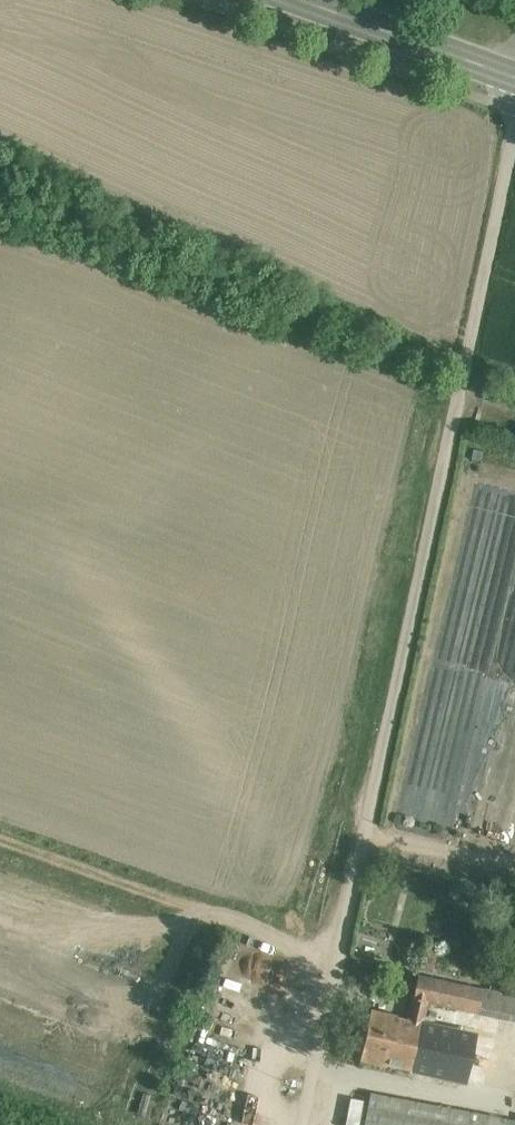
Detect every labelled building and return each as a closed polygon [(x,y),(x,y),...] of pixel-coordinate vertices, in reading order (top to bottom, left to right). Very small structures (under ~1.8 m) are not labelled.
[(433,972),(438,950),(425,947),(420,969),(433,972)] [(484,990),(418,976),(408,1020),(397,1017),(387,1066),(463,1082),(474,1034),(432,1025),(433,1020),(424,1018),(427,1002),(478,1013),(484,990)] [(483,989),(484,990),(478,1013),(514,1021),(514,996),(483,989)] [(398,1015),(371,1009),(360,1061),(386,1067),(387,1066),(397,1017),(398,1015)] [(370,1093),(364,1124),(514,1124),(514,1120),(370,1093)] [(339,1124),(353,1124),(358,1099),(345,1096),(339,1124)]
